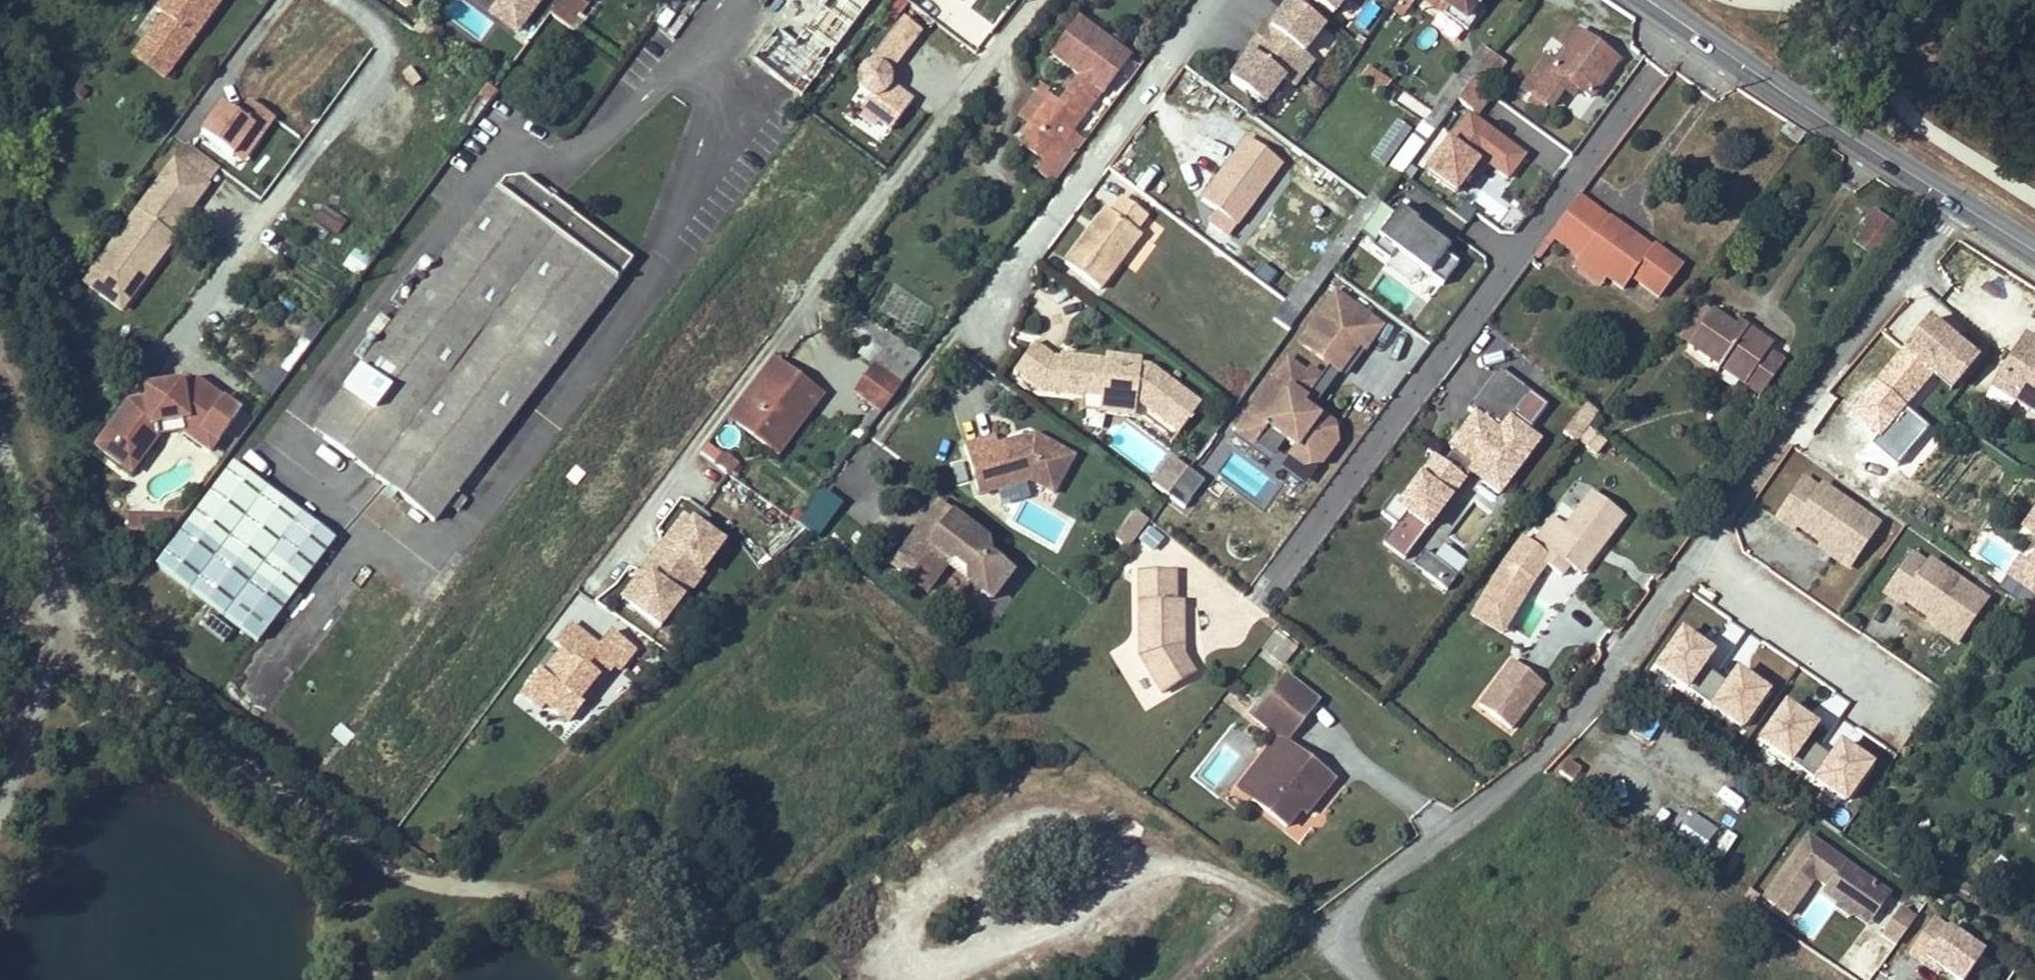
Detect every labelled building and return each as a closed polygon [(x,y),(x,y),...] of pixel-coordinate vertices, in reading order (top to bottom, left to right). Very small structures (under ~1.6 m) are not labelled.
[(160,11),(166,15),(150,37),(181,60),(225,0),(168,0),(160,11)] [(420,0),(389,0),(411,14),(420,0)] [(509,0),(502,0),(493,13),(518,32),(530,16),(509,0)] [(530,16),(542,0),(509,0),(530,16)] [(554,16),(573,30),(592,5),(584,0),(566,0),(554,16)] [(755,60),(802,99),(827,69),(822,65),(859,20),(835,0),(831,0),(796,42),(781,29),(755,60)] [(1335,13),(1344,0),(1317,0),(1335,13)] [(1444,4),(1441,9),(1470,30),(1487,7),(1479,1),(1480,0),(1438,0),(1444,4)] [(1326,25),(1292,1),(1272,28),(1269,25),(1259,38),(1307,73),(1316,60),(1306,52),(1326,25)] [(928,27),(909,13),(876,56),(882,56),(890,58),(895,62),(898,65),(928,27)] [(1045,150),(1038,159),(1052,169),(1068,148),(1062,144),(1069,135),(1126,58),(1080,25),(1055,58),(1079,76),(1055,107),(1039,95),(1021,120),(1032,128),(1026,136),(1045,150)] [(1618,62),(1580,33),(1556,63),(1550,59),(1526,90),(1540,100),(1535,108),(1542,114),(1548,106),(1552,110),(1566,92),(1572,97),(1579,88),(1590,97),(1618,62)] [(181,60),(150,37),(137,55),(167,78),(181,60)] [(1254,54),(1234,81),(1268,106),(1288,78),(1297,86),(1307,73),(1259,38),(1250,51),(1254,54)] [(1320,38),(1314,51),(1338,63),(1344,50),(1320,38)] [(1455,105),(1477,118),(1509,67),(1487,53),(1455,105)] [(882,56),(876,56),(869,60),(864,69),(864,79),(868,88),(879,94),(888,93),(896,87),(900,81),(900,71),(898,65),(890,58),(882,56)] [(918,94),(900,81),(896,87),(888,93),(879,94),(905,113),(918,94)] [(1278,116),(1292,99),(1283,91),(1269,109),(1278,116)] [(247,169),(272,116),(245,103),(238,117),(215,107),(197,146),(247,169)] [(1462,115),(1422,177),(1458,200),(1479,166),(1510,186),(1528,157),(1462,115)] [(1384,168),(1412,134),(1396,121),(1368,155),(1384,168)] [(1051,186),(1082,145),(1069,135),(1062,144),(1068,148),(1052,169),(1043,179),(1051,186)] [(1019,144),(1038,159),(1045,150),(1026,136),(1019,144)] [(1230,237),(1285,163),(1251,138),(1206,201),(1220,211),(1211,223),(1230,237)] [(190,145),(178,161),(211,185),(222,169),(190,145)] [(98,270),(135,297),(151,275),(147,271),(153,262),(158,266),(179,237),(175,235),(211,185),(178,161),(98,270)] [(345,393),(424,453),(496,359),(530,315),(593,233),(551,201),(523,181),(501,184),(345,393)] [(1612,219),(1580,196),(1549,238),(1583,260),(1591,248),(1612,219)] [(1152,217),(1126,198),(1114,213),(1110,210),(1070,265),(1104,290),(1144,235),(1141,233),(1152,217)] [(318,207),(309,222),(337,238),(346,222),(318,207)] [(1405,287),(1427,303),(1440,284),(1430,277),(1443,259),(1447,254),(1399,220),(1383,209),(1357,245),(1387,266),(1383,271),(1405,287)] [(1871,212),(1850,247),(1879,264),(1900,229),(1871,212)] [(1612,219),(1591,248),(1617,266),(1609,276),(1628,289),(1635,279),(1664,299),(1687,266),(1655,244),(1651,251),(1637,241),(1639,238),(1612,219)] [(496,359),(424,453),(463,482),(631,262),(593,233),(530,315),(496,359)] [(1617,266),(1591,248),(1583,260),(1608,278),(1609,276),(1617,266)] [(1443,259),(1430,277),(1440,284),(1443,286),(1456,268),(1443,259)] [(1608,278),(1583,260),(1575,271),(1600,290),(1608,278)] [(153,262),(147,271),(151,275),(158,266),(153,262)] [(135,297),(98,270),(89,283),(126,310),(135,297)] [(1337,296),(1301,345),(1341,375),(1361,348),(1367,352),(1380,334),(1352,313),(1346,314),(1344,301),(1337,296)] [(1989,351),(1943,310),(1905,348),(1932,368),(1962,389),(1989,351)] [(1752,380),(1748,387),(1764,399),(1788,367),(1771,354),(1775,349),(1742,324),(1737,330),(1714,314),(1691,345),(1723,369),(1728,362),(1752,380)] [(858,357),(900,389),(920,361),(878,330),(858,357)] [(2026,331),(2003,367),(2027,383),(2018,400),(2034,411),(2034,337),(2026,331)] [(1056,354),(1038,341),(1017,368),(1043,387),(1104,396),(1139,402),(1140,402),(1182,434),(1204,405),(1154,367),(1143,369),(1108,364),(1109,359),(1063,352),(1063,355),(1056,354)] [(1361,348),(1341,375),(1347,379),(1367,352),(1361,348)] [(1898,415),(1932,368),(1905,348),(1868,392),(1898,415)] [(1144,359),(1110,354),(1109,359),(1108,364),(1143,369),(1144,359)] [(881,414),(900,389),(858,357),(839,382),(874,409),(881,414)] [(1268,396),(1265,394),(1238,431),(1256,445),(1268,428),(1273,432),(1271,434),(1284,444),(1286,441),(1298,449),(1292,458),(1306,468),(1324,465),(1339,445),(1336,427),(1322,417),(1320,419),(1310,412),(1308,415),(1302,410),(1307,402),(1319,386),(1308,378),(1309,377),(1289,362),(1278,376),(1281,378),(1268,396)] [(1723,369),(1748,387),(1752,380),(1728,362),(1723,369)] [(732,425),(767,452),(811,394),(776,367),(732,425)] [(2027,383),(2003,367),(1994,383),(2018,400),(2027,383)] [(1308,378),(1319,386),(1324,379),(1313,372),(1309,377),(1308,378)] [(1528,433),(1546,407),(1498,373),(1439,455),(1502,499),(1542,443),(1528,433)] [(218,413),(225,405),(198,385),(167,389),(168,397),(184,394),(185,399),(197,397),(218,413)] [(218,446),(240,416),(225,405),(218,413),(197,397),(185,399),(184,394),(168,397),(167,389),(146,392),(147,403),(130,405),(106,438),(131,457),(151,430),(188,424),(218,446)] [(314,433),(393,493),(424,453),(345,393),(314,433)] [(811,394),(767,452),(777,459),(822,401),(811,394)] [(1136,417),(1139,402),(1104,396),(1101,411),(1136,417)] [(1310,412),(1313,409),(1306,404),(1302,410),(1308,415),(1310,412)] [(1589,430),(1599,415),(1583,404),(1562,434),(1596,458),(1607,443),(1589,430)] [(849,458),(881,414),(874,409),(842,452),(849,458)] [(210,457),(218,446),(188,424),(151,430),(131,457),(106,438),(97,450),(133,477),(159,442),(185,438),(210,457)] [(1253,448),(1271,462),(1284,444),(1271,434),(1273,432),(1268,428),(1256,445),(1253,448)] [(1054,490),(1075,454),(1036,432),(1021,436),(1022,441),(1016,443),(1015,438),(999,443),(997,434),(966,442),(975,474),(988,471),(993,487),(1031,477),(1054,490)] [(709,442),(699,454),(728,479),(739,466),(709,442)] [(424,453),(393,493),(433,523),(463,482),(424,453)] [(1308,487),(1324,465),(1306,468),(1292,458),(1283,470),(1308,487)] [(1420,552),(1467,484),(1429,458),(1387,519),(1397,526),(1382,548),(1448,593),(1467,565),(1441,548),(1432,561),(1420,552)] [(1184,512),(1205,485),(1171,460),(1151,487),(1184,512)] [(234,466),(157,568),(259,645),(336,542),(234,466)] [(979,492),(993,487),(988,471),(975,474),(979,492)] [(1818,492),(1803,482),(1776,521),(1793,531),(1796,527),(1823,545),(1827,539),(1855,558),(1877,525),(1821,488),(1818,492)] [(1557,512),(1538,540),(1552,550),(1555,546),(1573,559),(1583,565),(1605,534),(1611,537),(1629,512),(1596,489),(1572,523),(1557,512)] [(819,526),(835,503),(820,493),(804,515),(819,526)] [(2017,531),(2034,543),(2034,504),(2017,531)] [(1136,542),(1156,514),(1144,505),(1123,534),(1136,542)] [(935,535),(954,513),(946,506),(923,534),(937,546),(942,541),(935,535)] [(993,546),(954,513),(935,535),(942,541),(937,546),(923,534),(897,565),(931,593),(956,563),(973,578),(974,587),(996,605),(1018,580),(996,561),(993,546)] [(131,532),(161,532),(161,517),(131,517),(131,532)] [(672,551),(694,523),(686,517),(664,545),(672,551)] [(654,558),(694,588),(704,575),(702,574),(723,546),(694,523),(672,551),(664,545),(654,558)] [(1138,545),(1153,554),(1163,538),(1148,528),(1138,545)] [(1611,537),(1605,534),(1583,565),(1588,569),(1611,537)] [(1855,558),(1827,539),(1823,545),(1820,550),(1848,569),(1855,558)] [(1547,557),(1524,541),(1472,614),(1500,633),(1546,568),(1560,578),(1565,570),(1547,557)] [(1552,550),(1547,557),(1565,570),(1573,559),(1555,546),(1552,550)] [(1927,565),(1912,555),(1886,593),(1902,604),(1905,600),(1932,618),(1936,612),(1964,631),(1986,598),(1930,560),(1927,565)] [(2028,565),(2017,557),(2000,584),(2034,607),(2034,555),(2028,565)] [(652,578),(631,606),(660,628),(681,601),(684,602),(694,588),(654,558),(644,572),(652,578)] [(1182,641),(1192,641),(1190,598),(1182,599),(1181,568),(1145,570),(1149,655),(1172,690),(1198,673),(1183,650),(1182,641)] [(623,600),(631,606),(652,578),(644,572),(623,600)] [(1964,631),(1936,612),(1932,618),(1929,623),(1957,642),(1964,631)] [(570,723),(583,705),(579,702),(598,679),(602,682),(613,666),(619,671),(635,651),(611,633),(599,649),(596,652),(577,637),(579,634),(569,626),(555,645),(563,652),(545,676),(541,672),(522,696),(542,711),(547,705),(570,723)] [(577,637),(596,652),(599,649),(579,634),(577,637)] [(1192,650),(1192,641),(1182,641),(1183,650),(1198,673),(1204,670),(1192,650)] [(1479,707),(1511,731),(1544,687),(1512,663),(1479,707)] [(1295,668),(1280,688),(1315,714),(1330,694),(1295,668)] [(598,679),(579,702),(583,705),(602,682),(598,679)] [(1289,730),(1269,758),(1284,769),(1266,793),(1302,820),(1320,796),(1326,800),(1346,772),(1298,736),(1315,714),(1280,688),(1263,710),(1289,730)] [(1284,769),(1269,758),(1251,781),(1266,793),(1284,769)] [(1575,783),(1582,769),(1566,761),(1559,775),(1575,783)] [(1696,853),(1713,829),(1686,810),(1669,834),(1696,853)] [(1762,895),(1788,912),(1813,873),(1871,912),(1888,888),(1805,832),(1762,895)] [(1899,909),(1881,940),(1899,951),(1917,920),(1899,909)] [(1905,956),(1939,979),(1971,979),(1986,959),(1931,919),(1905,956)]
